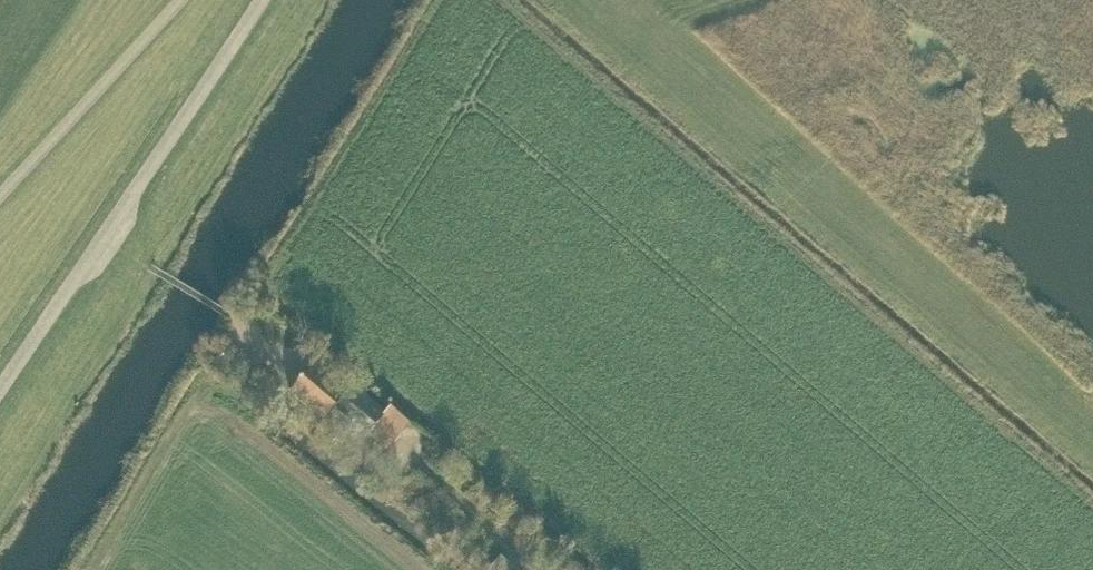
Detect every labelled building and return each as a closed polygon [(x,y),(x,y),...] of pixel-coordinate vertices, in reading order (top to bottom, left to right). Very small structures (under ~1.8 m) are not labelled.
[(363,443),(367,439),(384,453),(409,424),(390,408),(384,414),(352,387),(346,395),(312,367),(289,394),(316,417),(323,409),(363,443)] [(490,569),(512,569),(499,558),(490,569)]
